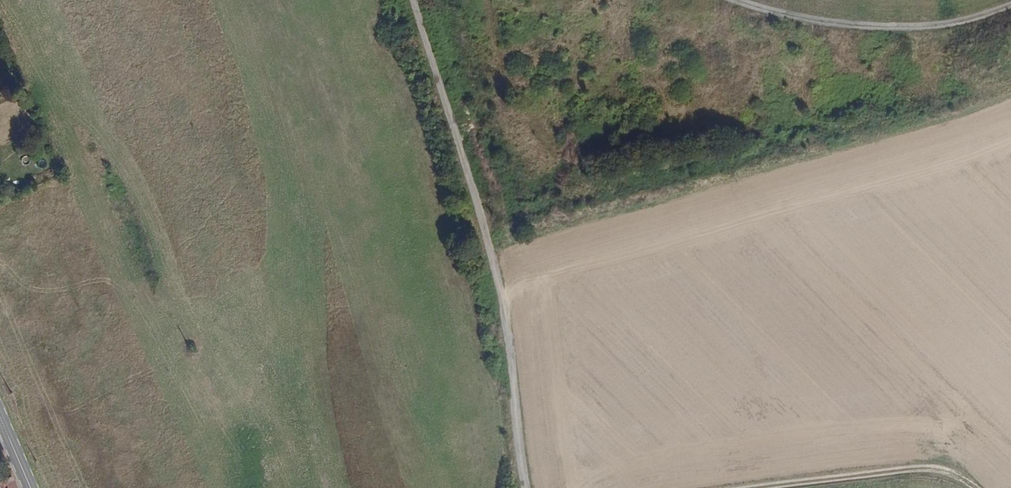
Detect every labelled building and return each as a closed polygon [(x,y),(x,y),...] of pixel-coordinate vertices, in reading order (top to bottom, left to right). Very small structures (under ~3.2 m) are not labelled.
[(14,476),(0,482),(0,487),(19,487),(14,476)]
